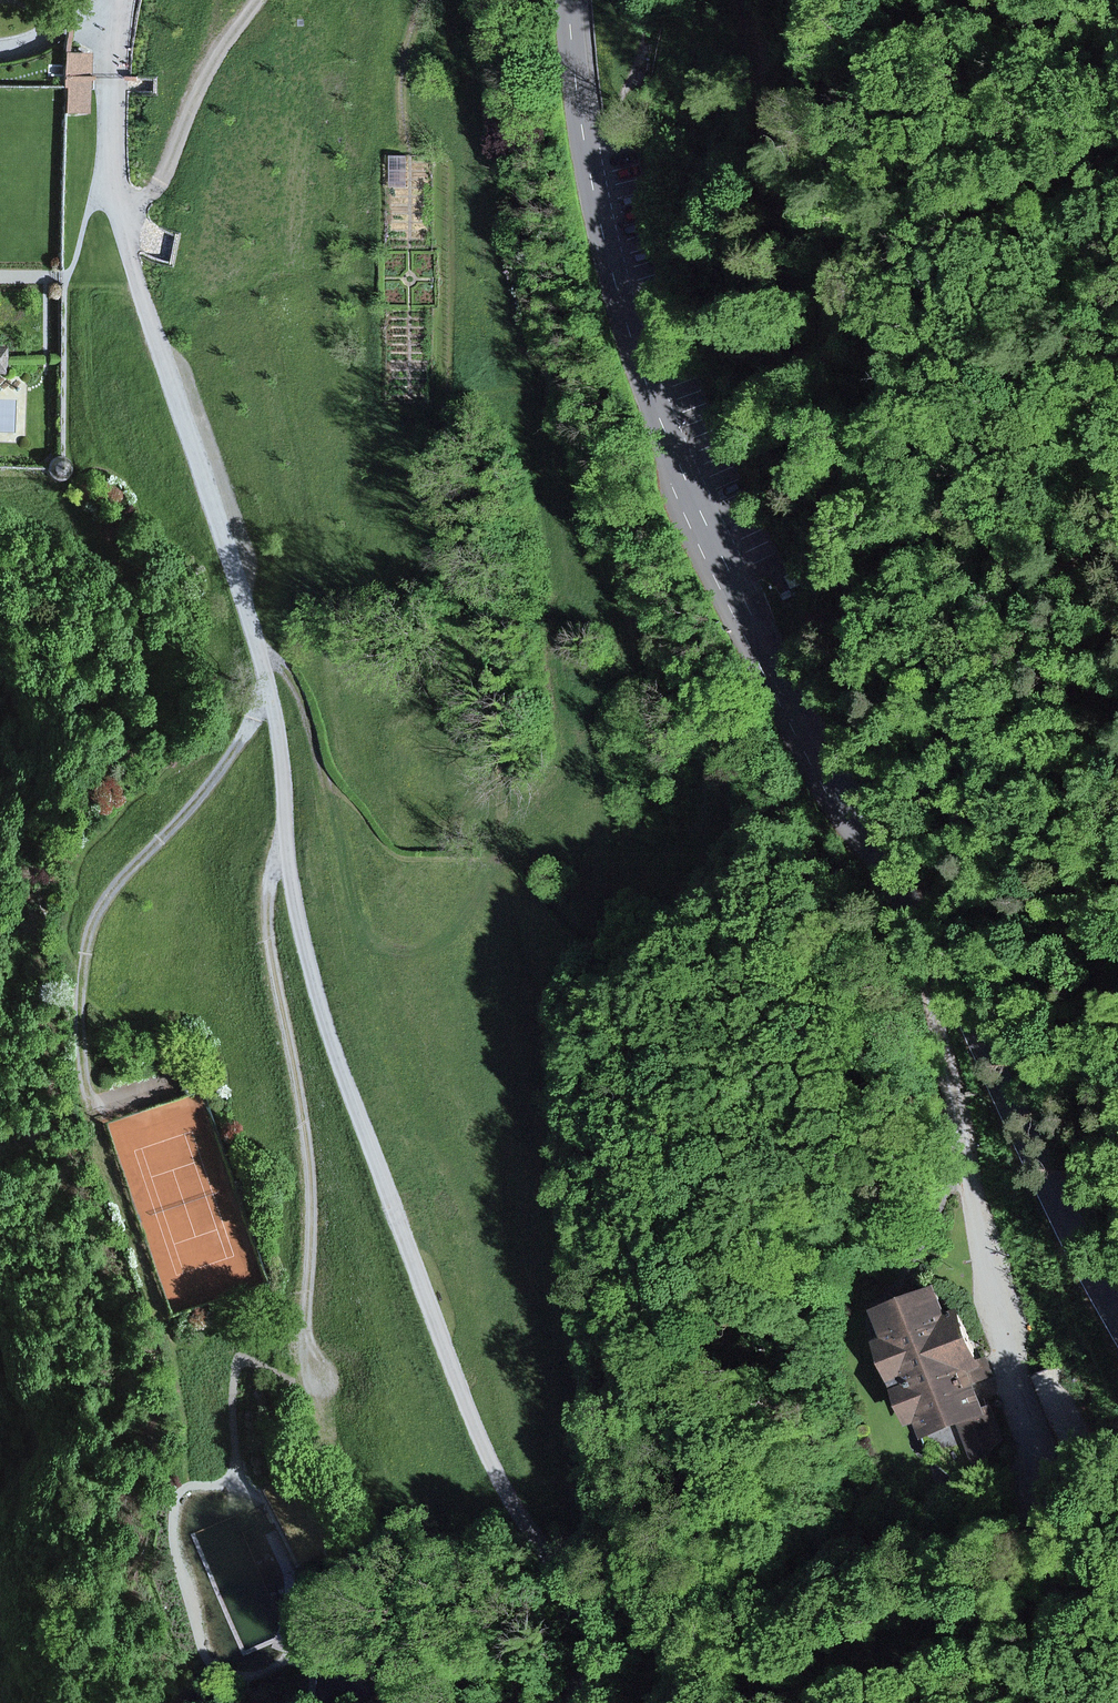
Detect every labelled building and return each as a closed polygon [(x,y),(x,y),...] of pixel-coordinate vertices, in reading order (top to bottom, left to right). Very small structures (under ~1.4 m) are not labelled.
[(97,51),(65,52),(65,80),(98,79),(97,51)] [(0,345),(0,366),(11,367),(11,345),(0,345)] [(64,452),(60,453),(57,453),(54,456),(51,459),(50,463),(50,467),(52,471),(55,474),(59,476),(63,476),(68,474),(71,472),(73,468),(74,464),(73,460),(71,456),(68,454),(64,452)] [(930,1284),(875,1309),(927,1426),(955,1414),(978,1465),(1005,1453),(930,1284)]
